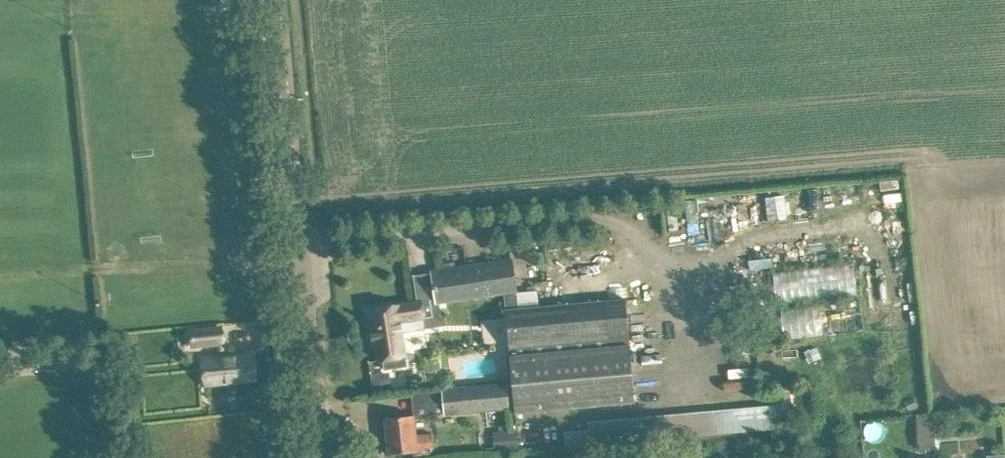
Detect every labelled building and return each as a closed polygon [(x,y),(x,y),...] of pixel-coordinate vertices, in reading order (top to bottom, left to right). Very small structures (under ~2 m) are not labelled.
[(771,195),(772,217),(791,217),(790,194),(771,195)] [(452,268),(432,271),(437,303),(457,300),(504,292),(506,309),(518,307),(517,291),(512,259),(452,268)] [(781,302),(862,293),(859,262),(777,270),(781,302)] [(518,307),(506,309),(509,348),(513,383),(516,412),(635,401),(625,298),(518,307)] [(428,327),(423,300),(366,308),(371,342),(376,341),(379,360),(383,359),(384,369),(407,366),(402,335),(425,331),(425,328),(428,327)] [(856,305),(788,306),(788,334),(856,333),(856,305)] [(221,326),(189,330),(191,345),(222,342),(221,326)] [(253,353),(233,355),(204,358),(207,384),(256,379),(253,353)] [(771,369),(763,371),(765,379),(773,378),(771,369)] [(509,407),(507,383),(443,389),(445,413),(509,407)] [(781,428),(780,405),(679,412),(681,435),(781,428)] [(939,446),(937,411),(922,412),(924,447),(939,446)] [(433,448),(431,433),(415,435),(414,415),(386,417),(389,453),(417,451),(417,450),(430,449),(430,451),(432,451),(431,448),(433,448)] [(517,429),(494,431),(495,452),(519,449),(517,429)]
